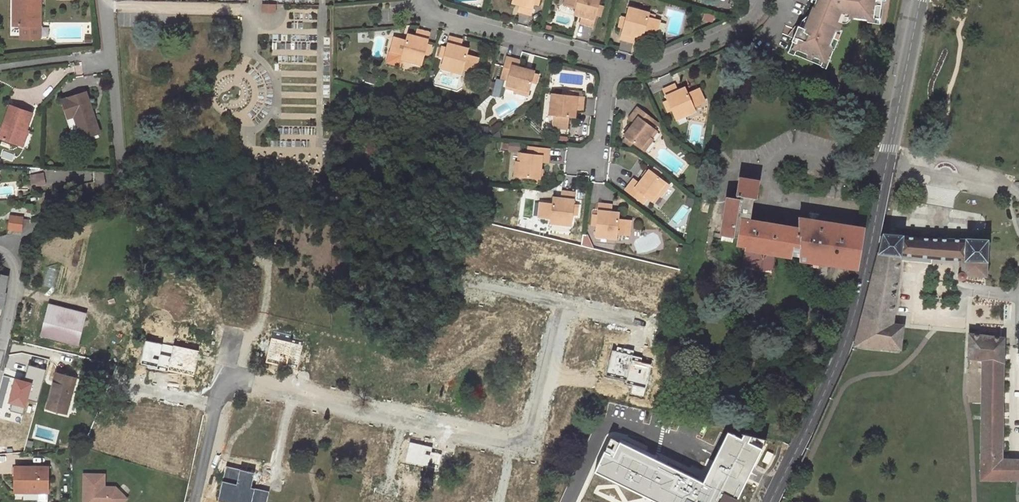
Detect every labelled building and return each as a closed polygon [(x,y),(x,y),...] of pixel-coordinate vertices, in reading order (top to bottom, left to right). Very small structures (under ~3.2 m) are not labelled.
[(19,4),(13,4),(13,25),(20,25),(20,38),(40,38),(40,0),(19,0),(19,4)] [(512,2),(519,4),(517,11),(530,14),(533,3),(534,0),(512,0),(512,2)] [(567,5),(576,7),(574,13),(582,15),(580,22),(593,25),(596,14),(599,3),(600,0),(568,0),(567,5)] [(805,27),(799,24),(797,28),(793,36),(792,39),(796,41),(795,44),(797,45),(795,52),(822,63),(824,58),(827,56),(832,44),(831,41),(834,34),(836,35),(842,20),(843,18),(842,17),(844,12),(850,13),(850,14),(852,14),(869,17),(871,17),(875,15),(880,16),(883,0),(816,0),(805,27)] [(653,33),(657,18),(648,16),(650,12),(629,7),(627,16),(624,27),(621,38),(634,42),(636,35),(643,36),(644,31),(653,33)] [(797,28),(794,27),(788,34),(793,36),(797,28)] [(405,39),(396,37),(392,51),(401,54),(400,58),(421,63),(424,53),(426,42),(429,31),(416,28),(414,35),(407,33),(405,39)] [(836,35),(834,34),(831,41),(832,44),(827,56),(824,58),(822,63),(821,64),(827,67),(839,37),(836,35)] [(462,38),(449,35),(446,46),(443,57),(441,67),(461,72),(462,68),(471,70),(474,71),(478,56),(475,56),(466,53),(468,47),(460,45),(462,38)] [(396,37),(393,36),(389,51),(388,55),(388,56),(390,60),(391,61),(394,62),(397,61),(400,60),(400,58),(401,54),(392,51),(396,37)] [(796,41),(792,39),(788,49),(795,52),(797,45),(795,44),(796,41)] [(506,56),(501,74),(508,76),(507,80),(505,84),(514,87),(513,90),(513,91),(527,95),(531,82),(533,73),(534,71),(518,67),(520,60),(506,56)] [(676,84),(663,89),(668,99),(672,110),(676,119),(696,111),(694,107),(703,103),(697,89),(688,93),(686,87),(684,88),(679,90),(676,84)] [(699,88),(697,89),(703,103),(705,102),(699,88)] [(74,116),(82,138),(99,132),(86,91),(62,100),(68,118),(74,116)] [(562,93),(551,93),(549,113),(553,114),(552,123),(567,125),(568,115),(574,116),(575,109),(583,109),(584,96),(573,95),(562,93)] [(668,99),(663,101),(668,112),(672,110),(668,99)] [(18,144),(24,129),(27,130),(32,114),(10,105),(0,133),(0,137),(18,144)] [(633,142),(643,150),(652,139),(651,138),(648,136),(654,129),(650,126),(647,123),(652,117),(637,106),(628,118),(634,122),(624,135),(625,136),(633,142)] [(29,131),(27,130),(24,129),(18,144),(23,146),(29,131)] [(657,131),(654,129),(648,136),(651,138),(657,131)] [(633,142),(625,136),(622,140),(630,146),(633,142)] [(517,161),(516,161),(514,175),(527,176),(537,178),(539,178),(541,162),(548,162),(549,148),(531,146),(530,153),(527,153),(522,152),(521,161),(517,161)] [(654,167),(651,171),(659,177),(662,173),(654,167)] [(651,171),(650,169),(640,182),(634,178),(626,190),(640,201),(645,195),(648,198),(651,200),(657,193),(660,196),(661,196),(669,186),(670,185),(659,177),(651,171)] [(800,259),(856,268),(860,252),(864,227),(819,220),(804,218),(799,216),(798,227),(750,218),(753,197),(756,197),(759,180),(739,177),(736,197),(726,196),(720,234),(738,236),(737,244),(746,246),(746,248),(772,253),(800,257),(800,259)] [(553,204),(543,203),(542,218),(551,219),(551,223),(572,225),(573,215),(574,204),(575,192),(561,191),(561,198),(553,198),(553,204)] [(660,196),(657,193),(651,200),(654,203),(660,196)] [(613,204),(599,203),(598,214),(597,225),(596,235),(617,237),(618,233),(627,234),(628,219),(619,218),(620,212),(612,211),(613,204)] [(8,230),(18,231),(21,229),(23,219),(23,217),(10,216),(8,230)] [(28,220),(23,219),(21,229),(18,231),(21,231),(28,222),(28,220)] [(962,258),(961,270),(958,270),(957,272),(956,275),(958,278),(961,279),(964,277),(965,275),(985,275),(986,275),(985,259),(985,237),(963,237),(963,239),(935,238),(899,236),(900,234),(879,231),(876,251),(869,280),(854,345),(900,349),(903,326),(893,324),(895,283),(897,253),(962,258)] [(772,267),(772,253),(746,248),(744,261),(772,267)] [(47,313),(41,335),(77,344),(83,322),(47,313)] [(19,334),(17,341),(33,345),(36,336),(23,332),(24,330),(18,329),(17,334),(19,334)] [(993,337),(969,334),(968,358),(982,360),(981,480),(1001,480),(1001,462),(1002,462),(1002,460),(1003,362),(1004,362),(1004,345),(1004,338),(993,337)] [(56,373),(45,408),(66,414),(76,378),(56,373)] [(611,438),(594,473),(655,501),(738,501),(763,450),(748,444),(752,436),(745,434),(742,441),(728,433),(704,484),(611,438)] [(1002,460),(1002,462),(1001,462),(1001,480),(1018,480),(1018,460),(1002,460)] [(15,466),(14,486),(37,487),(37,491),(48,491),(48,466),(15,466)] [(117,488),(105,488),(105,475),(85,475),(85,501),(125,501),(128,499),(117,488)]
